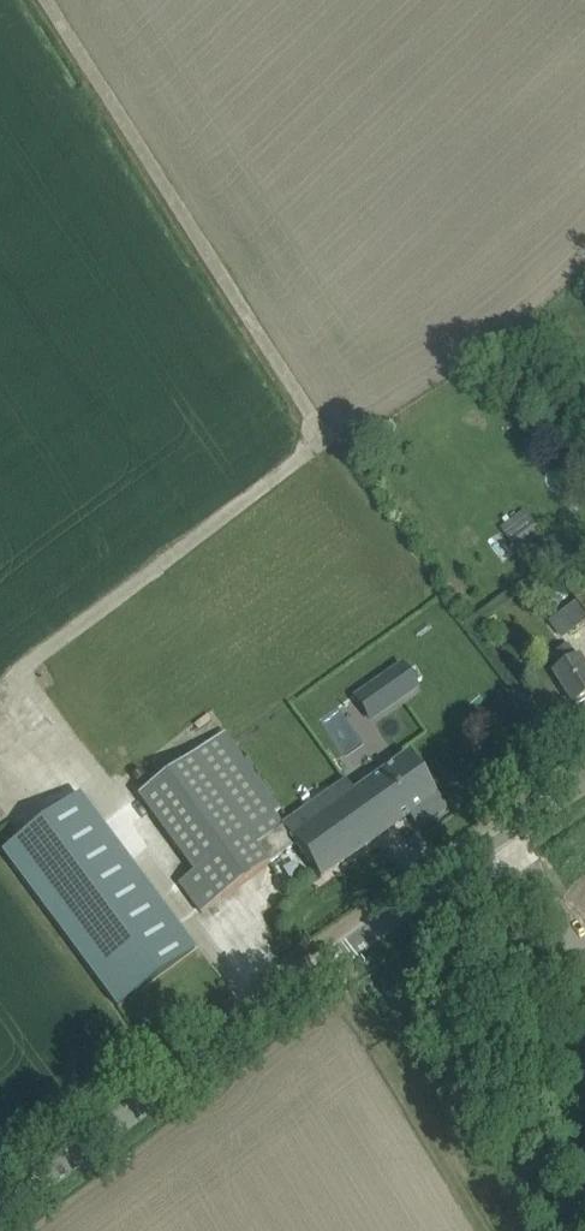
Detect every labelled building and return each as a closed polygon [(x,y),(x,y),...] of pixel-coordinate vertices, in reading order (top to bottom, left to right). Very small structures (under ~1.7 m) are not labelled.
[(502,524),(518,550),(543,535),(527,509),(502,524)] [(550,623),(563,639),(584,622),(584,609),(578,601),(550,623)] [(584,700),(584,664),(582,659),(579,661),(569,646),(556,655),(565,669),(557,675),(576,705),(584,700)] [(418,686),(402,663),(370,685),(386,708),(418,686)] [(281,811),(225,732),(138,796),(194,873),(191,875),(192,877),(181,884),(202,914),(298,845),(303,842),(287,820),(282,823),(276,815),(281,811)] [(446,809),(407,754),(354,792),(383,834),(421,807),(431,820),(446,809)] [(298,845),(321,878),(383,834),(354,792),(344,779),(287,820),(303,842),(298,845)] [(80,792),(2,849),(119,1006),(196,949),(80,792)]
